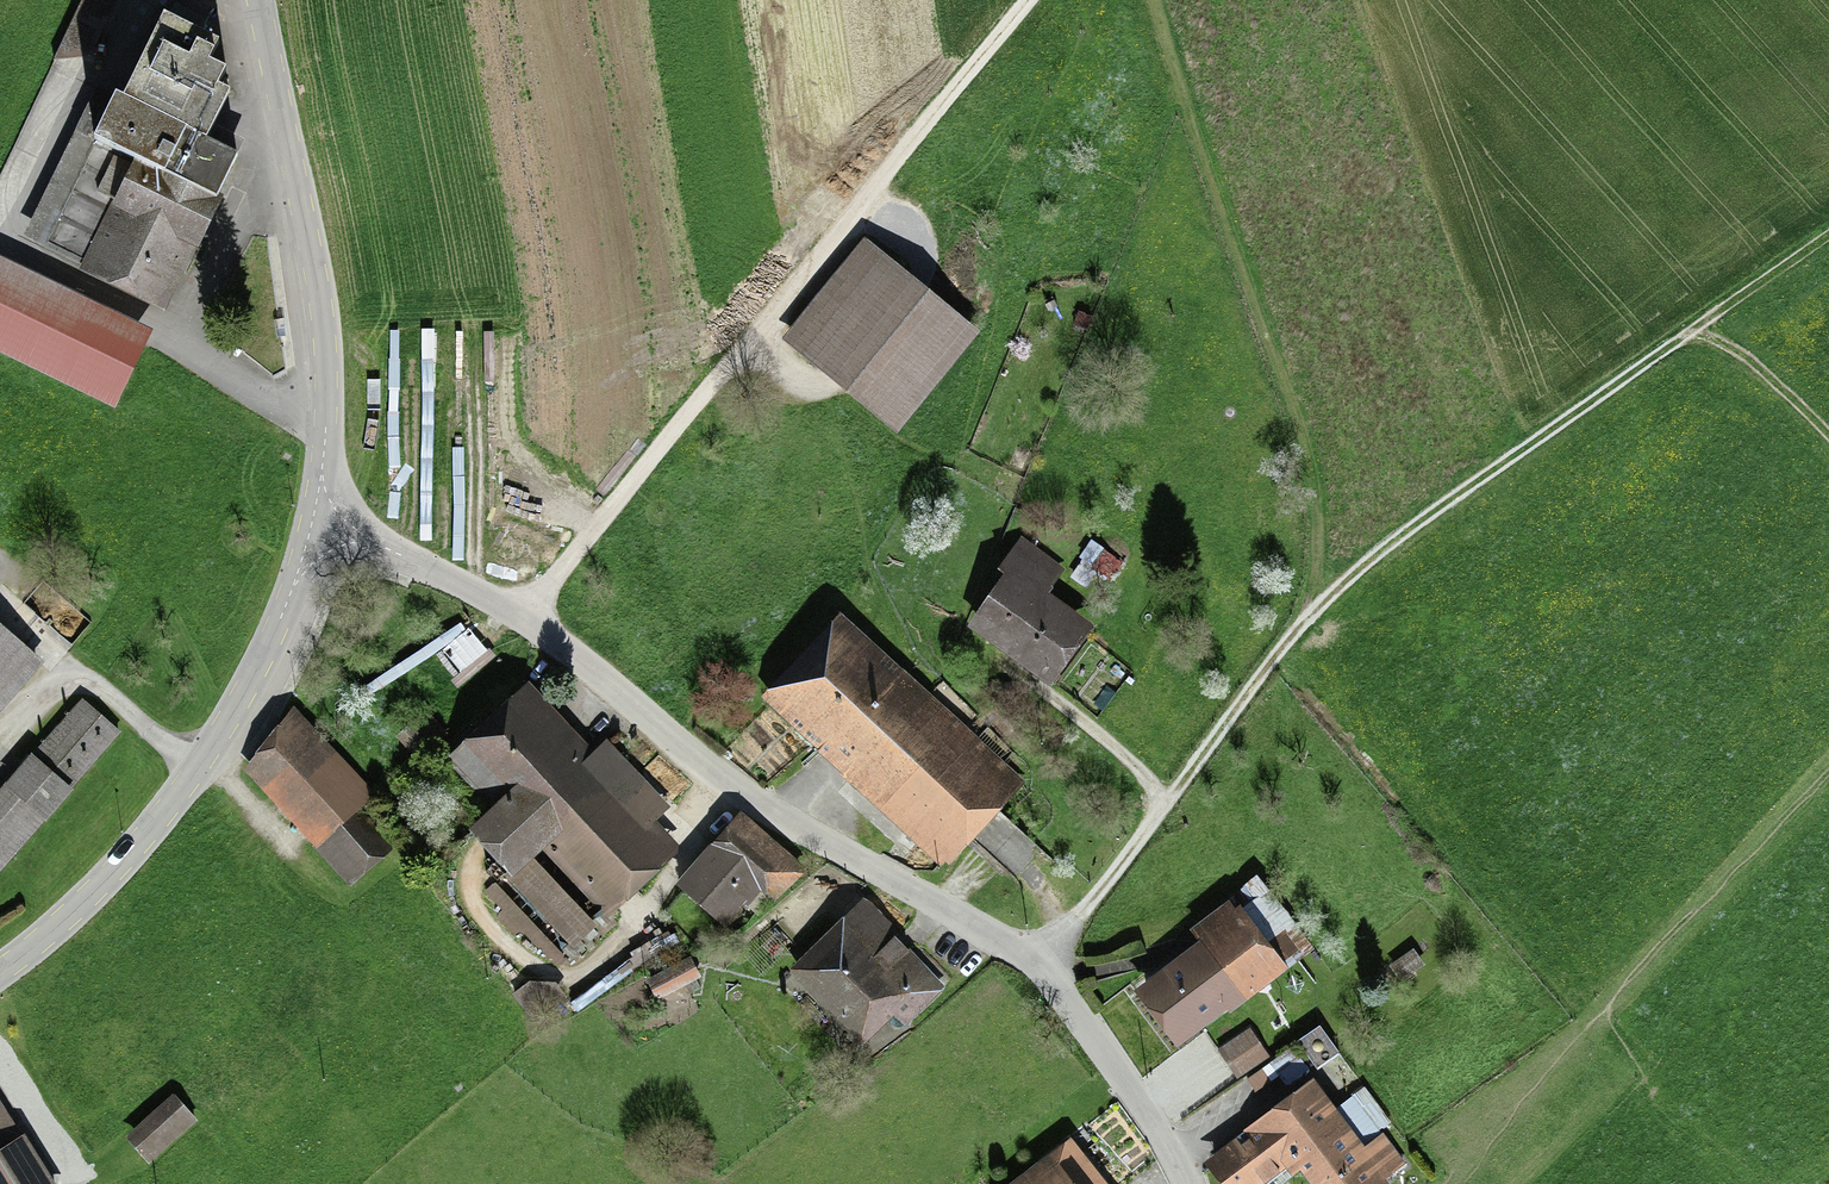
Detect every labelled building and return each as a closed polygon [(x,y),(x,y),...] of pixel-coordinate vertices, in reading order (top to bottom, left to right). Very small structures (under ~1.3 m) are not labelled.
[(56,57),(91,57),(117,0),(83,0),(56,57)] [(84,144),(130,166),(81,266),(167,307),(215,207),(235,164),(199,146),(222,97),(212,92),(219,76),(205,69),(214,49),(158,22),(118,107),(104,101),(84,144)] [(973,338),(863,250),(785,346),(895,435),(973,338)] [(0,266),(0,355),(108,406),(142,333),(0,266)] [(1091,325),(1080,320),(1075,330),(1086,335),(1091,325)] [(1006,583),(970,628),(1047,688),(1090,633),(1042,596),(1061,572),(1022,542),(996,575),(1006,583)] [(1020,788),(838,619),(761,700),(944,870),(1020,788)] [(0,640),(0,709),(35,670),(0,640)] [(592,760),(525,688),(460,748),(505,796),(470,829),(511,872),(528,857),(545,841),(610,910),(673,851),(647,822),(660,810),(603,749),(592,760)] [(7,789),(42,820),(116,738),(80,707),(7,789)] [(445,738),(427,717),(405,736),(423,757),(445,738)] [(291,719),(245,778),(353,887),(390,851),(352,813),(368,797),(291,719)] [(802,875),(740,819),(676,891),(724,933),(761,891),(776,904),(802,875)] [(14,848),(0,835),(0,864),(14,848)] [(528,857),(511,872),(575,942),(592,927),(528,857)] [(943,993),(865,907),(790,975),(858,1051),(895,1017),(905,1028),(943,993)] [(1228,1013),(1278,975),(1228,909),(1190,937),(1197,946),(1133,996),(1173,1048),(1225,1008),(1228,1013)] [(1421,967),(1412,954),(1396,964),(1405,978),(1421,967)] [(686,965),(648,982),(657,1001),(695,984),(686,965)] [(1319,1024),(1298,1039),(1319,1067),(1340,1052),(1319,1024)] [(1248,1035),(1220,1052),(1238,1082),(1266,1065),(1248,1035)] [(1309,1087),(1207,1163),(1223,1183),(1263,1183),(1293,1162),(1310,1183),(1384,1183),(1404,1169),(1382,1140),(1361,1156),(1309,1087)] [(1364,1095),(1341,1111),(1364,1144),(1388,1128),(1364,1095)] [(170,1102),(126,1141),(149,1167),(193,1128),(170,1102)] [(19,1142),(16,1144),(0,1117),(0,1183),(45,1183),(19,1142)] [(1069,1145),(1016,1183),(1098,1183),(1069,1145)]
